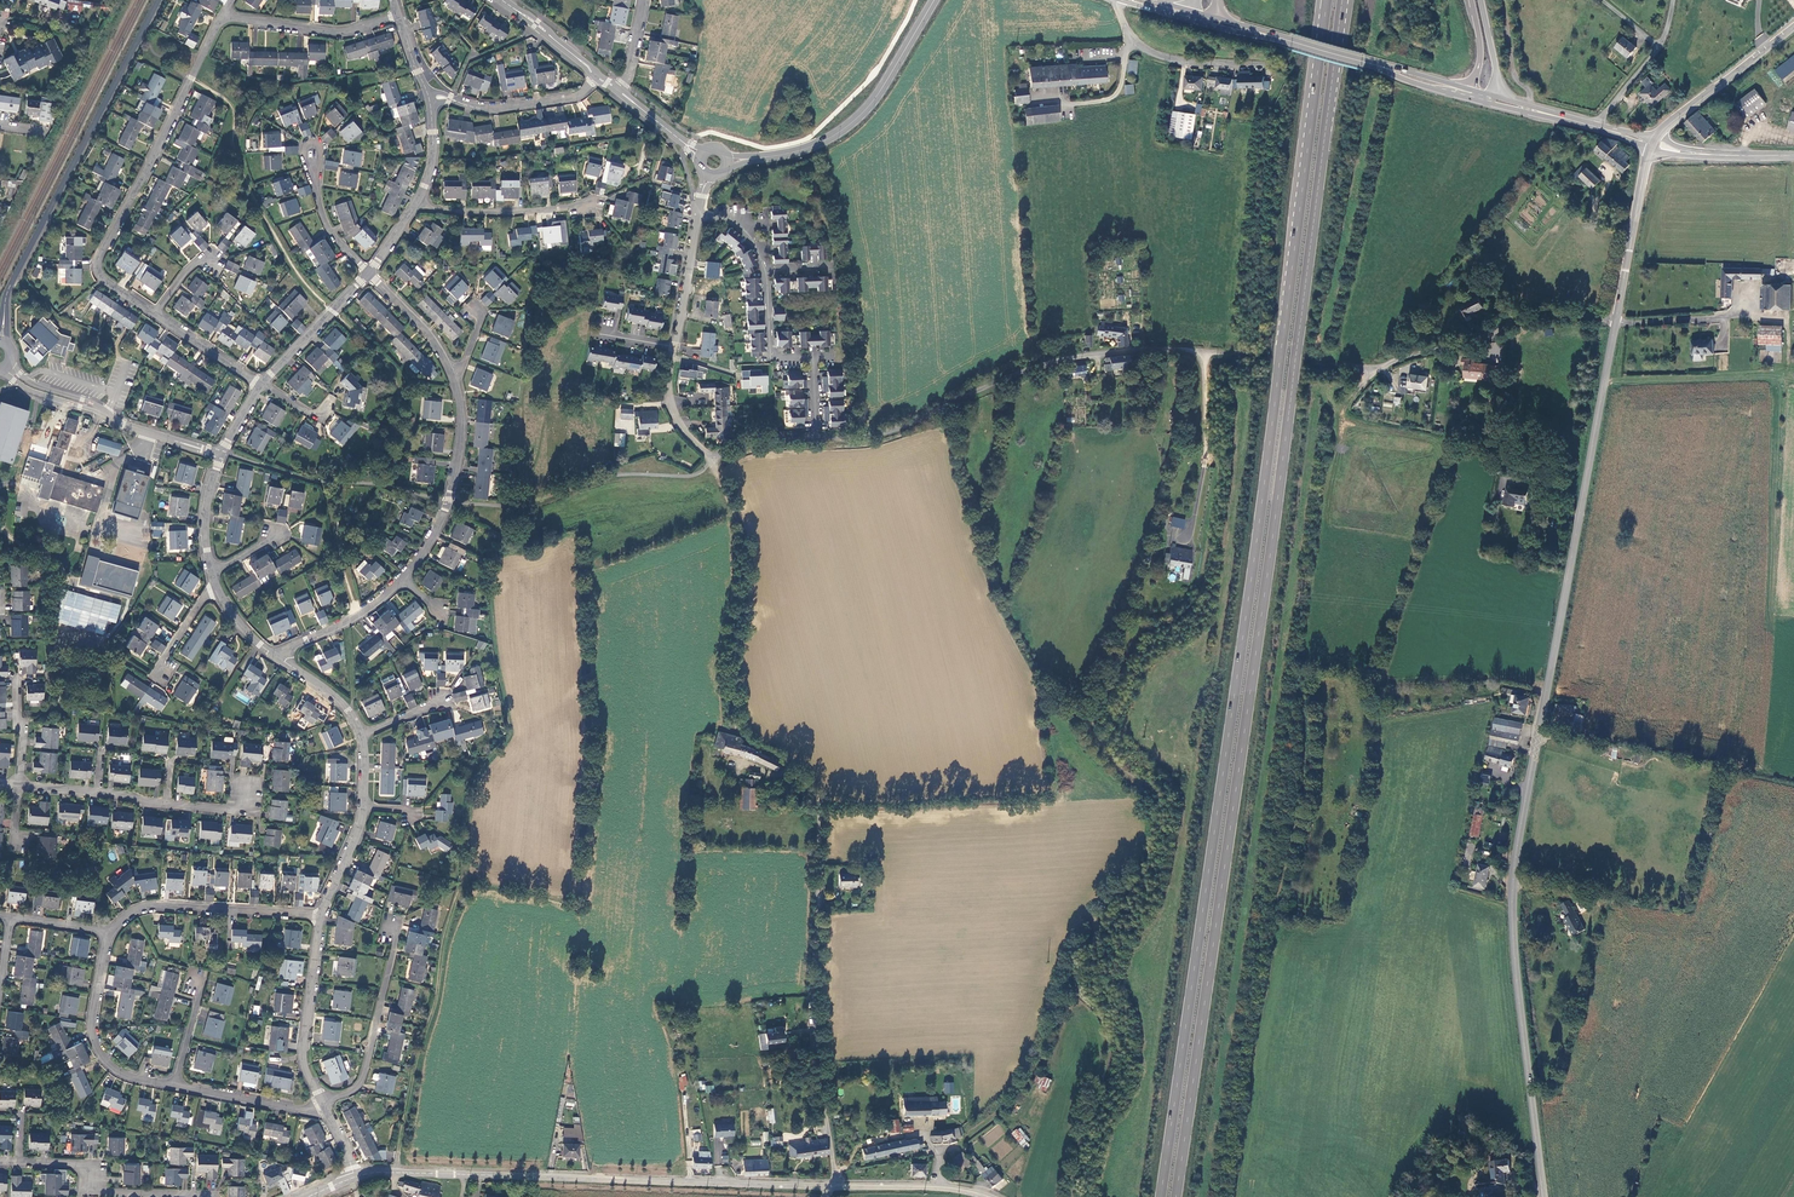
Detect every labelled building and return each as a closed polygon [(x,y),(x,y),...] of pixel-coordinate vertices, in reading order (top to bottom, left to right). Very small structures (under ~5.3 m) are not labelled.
[(55,10),(56,8),(58,4),(62,5),(64,1),(60,0),(30,0),(55,10)] [(81,11),(82,7),(82,2),(72,0),(67,0),(66,2),(65,2),(64,9),(81,11)] [(216,3),(210,0),(199,0),(197,4),(191,1),(189,5),(201,11),(203,7),(212,12),(216,3)] [(262,0),(246,0),(245,2),(255,10),(262,0)] [(315,5),(315,0),(295,0),(295,13),(310,14),(310,5),(315,5)] [(334,14),(334,7),(334,0),(315,0),(315,5),(318,5),(318,14),(334,14)] [(360,1),(360,7),(361,7),(363,9),(366,9),(367,7),(378,8),(378,0),(360,0),(360,1)] [(464,2),(461,0),(447,0),(444,3),(453,9),(451,12),(456,14),(464,2)] [(628,9),(630,0),(614,0),(613,6),(628,9)] [(82,7),(110,11),(111,6),(82,2),(82,7)] [(456,14),(454,17),(458,19),(461,14),(470,20),(476,10),(464,2),(456,14)] [(201,11),(189,5),(187,10),(182,19),(178,28),(179,29),(177,33),(188,39),(190,34),(189,33),(201,11)] [(595,21),(594,25),(598,26),(615,29),(616,25),(620,26),(625,27),(628,9),(613,6),(609,24),(595,21)] [(182,19),(187,10),(183,8),(178,17),(182,19)] [(416,12),(420,26),(435,22),(434,17),(431,18),(428,8),(416,12)] [(488,34),(497,22),(485,14),(478,25),(486,30),(485,32),(488,34)] [(666,15),(661,39),(673,41),(679,17),(666,15)] [(435,22),(420,26),(424,41),(436,37),(433,27),(436,26),(435,22)] [(509,29),(497,22),(488,34),(493,37),(494,35),(503,40),(509,29)] [(610,57),(615,29),(598,26),(596,31),(601,32),(597,54),(610,57)] [(390,33),(368,40),(374,59),(375,59),(378,58),(379,56),(377,50),(394,45),(390,33)] [(500,44),(503,40),(494,35),(493,37),(492,38),(500,44)] [(63,57),(53,36),(5,60),(12,75),(9,77),(12,84),(62,60),(63,57)] [(1636,48),(1624,38),(1616,48),(1628,58),(1636,48)] [(650,41),(648,51),(664,54),(666,45),(677,47),(678,42),(673,41),(661,39),(660,43),(655,42),(650,41)] [(374,59),(368,40),(344,48),(348,60),(367,54),(369,60),(374,59)] [(252,65),(252,52),(248,52),(249,44),(231,43),(230,58),(248,59),(247,75),(252,77),(252,65)] [(307,54),(303,54),(303,78),(307,79),(308,60),(325,61),(325,46),(308,45),(307,54)] [(440,65),(451,55),(448,51),(446,53),(439,45),(430,53),(440,65)] [(656,63),(655,67),(671,70),(672,66),(662,64),(664,54),(648,51),(646,61),(656,63)] [(278,53),(252,52),(252,65),(277,66),(278,53)] [(303,54),(278,53),(277,66),(298,67),(298,79),(303,79),(303,78),(303,54)] [(526,55),(531,87),(554,83),(553,75),(552,70),(552,66),(534,68),(534,67),(537,66),(535,53),(526,55)] [(458,62),(451,55),(440,65),(451,78),(456,74),(455,72),(458,69),(455,64),(458,62)] [(1775,71),(1782,80),(1793,70),(1793,56),(1775,71)] [(1128,75),(1137,75),(1138,61),(1129,61),(1128,75)] [(1080,65),(1067,66),(1068,86),(1106,83),(1105,65),(1101,65),(1101,66),(1095,66),(1095,65),(1088,66),(1088,67),(1082,68),(1082,67),(1080,67),(1080,65)] [(1068,86),(1067,66),(1029,69),(1030,84),(1031,89),(1068,86)] [(674,76),(675,71),(671,70),(655,67),(653,77),(653,81),(651,89),(663,92),(667,75),(674,76)] [(491,78),(484,76),(469,70),(463,85),(478,91),(479,90),(485,92),(491,78)] [(525,87),(522,71),(504,73),(498,74),(500,91),(507,90),(525,87)] [(1251,77),(1250,71),(1239,72),(1239,88),(1251,88),(1251,87),(1260,87),(1260,86),(1260,78),(1260,77),(1251,77)] [(142,96),(154,102),(165,79),(154,73),(142,96)] [(690,84),(692,76),(693,75),(687,74),(684,82),(690,84)] [(1204,78),(1186,76),(1185,89),(1203,90),(1204,78)] [(1218,79),(1209,77),(1207,86),(1216,87),(1216,88),(1232,91),(1234,80),(1218,77),(1218,79)] [(1640,94),(1651,106),(1668,90),(1663,85),(1656,91),(1650,85),(1653,82),(1648,77),(1642,83),(1646,88),(1640,94)] [(401,101),(394,80),(381,84),(388,105),(401,101)] [(1013,96),(1013,98),(1014,104),(1027,103),(1026,84),(1019,85),(1019,90),(1014,90),(1015,96),(1013,96)] [(1755,90),(1736,105),(1747,118),(1765,103),(1755,90)] [(215,101),(202,94),(191,117),(194,119),(198,121),(196,124),(208,131),(210,127),(207,126),(204,124),(207,117),(215,101)] [(59,97),(41,95),(40,102),(27,100),(25,113),(38,115),(38,121),(51,122),(53,108),(58,109),(59,97)] [(2,111),(17,113),(20,98),(4,96),(2,111)] [(152,105),(154,102),(142,96),(140,100),(142,100),(146,103),(141,112),(156,119),(161,110),(152,105)] [(304,119),(317,114),(311,98),(298,103),(304,119)] [(137,110),(141,112),(146,103),(142,100),(137,110)] [(402,105),(401,101),(388,105),(390,110),(395,108),(398,117),(415,112),(412,102),(407,104),(402,105)] [(334,126),(347,115),(338,104),(325,116),(334,126)] [(1789,131),(1793,113),(1793,112),(1793,106),(1786,104),(1779,128),(1789,131)] [(297,122),(303,137),(307,136),(302,125),(295,105),(278,111),(284,126),(297,122)] [(588,118),(591,136),(595,135),(594,124),(611,121),(608,106),(591,109),(592,113),(592,117),(588,118)] [(395,108),(390,110),(393,119),(398,117),(395,108)] [(1024,111),(1025,125),(1059,121),(1058,108),(1024,111)] [(1174,137),(1178,111),(1174,111),(1169,136),(1174,137)] [(1197,115),(1178,111),(1174,137),(1192,140),(1197,115)] [(1682,122),(1703,143),(1714,132),(1694,111),(1682,122)] [(152,128),(156,119),(141,112),(137,121),(124,114),(123,118),(127,120),(141,127),(143,124),(147,126),(152,128)] [(418,121),(415,112),(398,117),(402,127),(396,129),(397,132),(410,129),(408,125),(413,123),(418,121)] [(545,133),(565,130),(567,129),(566,122),(565,116),(543,120),(545,133)] [(256,117),(252,122),(257,126),(261,121),(256,117)] [(586,137),(591,136),(588,118),(566,122),(567,129),(568,135),(586,133),(586,137)] [(129,150),(141,127),(127,120),(126,122),(128,124),(127,126),(125,131),(118,144),(129,150)] [(464,139),(467,122),(449,120),(446,137),(464,139)] [(543,138),(546,138),(545,133),(543,120),(538,121),(517,123),(518,130),(519,137),(533,135),(542,133),(543,138)] [(349,142),(355,137),(361,131),(352,121),(340,132),(349,142)] [(473,128),(472,123),(467,122),(464,139),(464,141),(467,142),(467,137),(475,138),(473,128)] [(302,125),(307,136),(311,134),(306,123),(302,125)] [(187,124),(178,140),(185,143),(192,147),(196,138),(200,131),(203,133),(211,137),(213,133),(208,131),(196,124),(194,128),(190,126),(187,124)] [(494,146),(498,146),(496,133),(492,134),(491,126),(473,128),(475,138),(476,144),(485,142),(493,141),(494,146)] [(373,137),(379,135),(376,127),(370,129),(373,137)] [(322,137),(324,140),(333,132),(331,129),(322,137)] [(410,129),(397,132),(399,138),(401,144),(404,154),(417,150),(410,129)] [(498,146),(520,142),(520,140),(519,137),(518,130),(496,133),(498,146)] [(333,132),(324,140),(327,143),(336,135),(333,132)] [(269,148),(280,147),(279,134),(263,135),(263,148),(269,148)] [(1620,142),(1606,138),(1597,150),(1623,173),(1630,165),(1627,162),(1630,158),(1617,146),(1620,142)] [(195,158),(199,150),(192,147),(185,143),(177,159),(181,161),(184,163),(182,167),(194,173),(197,169),(195,168),(191,166),(195,158)] [(105,147),(102,153),(107,156),(110,150),(105,147)] [(359,167),(362,153),(345,150),(343,164),(359,167)] [(97,174),(113,182),(124,160),(113,154),(104,171),(95,167),(92,171),(97,174)] [(281,169),(280,156),(264,157),(265,170),(281,169)] [(387,186),(404,194),(414,171),(418,157),(405,158),(403,166),(395,183),(390,180),(387,186)] [(598,177),(602,160),(589,157),(585,174),(598,177)] [(657,175),(656,180),(670,184),(673,170),(667,168),(668,163),(661,161),(657,175)] [(601,182),(606,183),(617,186),(619,185),(620,182),(607,179),(610,162),(606,162),(601,182)] [(607,179),(620,182),(621,178),(622,178),(623,177),(621,176),(622,174),(623,170),(624,166),(610,162),(607,179)] [(191,176),(192,177),(194,173),(182,167),(180,171),(177,169),(173,167),(165,182),(171,185),(179,190),(184,180),(187,174),(191,176)] [(1588,169),(1580,177),(1593,189),(1601,181),(1588,169)] [(24,180),(28,172),(24,170),(20,177),(24,180)] [(358,175),(341,172),(339,185),(355,188),(358,175)] [(203,182),(206,179),(201,176),(194,173),(192,177),(203,182)] [(100,192),(115,200),(120,191),(115,188),(111,186),(113,182),(97,174),(95,178),(101,181),(104,183),(100,191),(100,192)] [(461,200),(466,200),(466,175),(460,175),(460,182),(444,182),(444,198),(460,198),(461,200)] [(548,185),(552,184),(551,175),(547,175),(547,178),(529,180),(531,196),(539,195),(544,195),(545,197),(549,196),(548,185)] [(575,176),(558,177),(560,194),(576,192),(575,176)] [(381,179),(376,177),(375,180),(386,185),(388,181),(386,180),(382,178),(381,179)] [(288,178),(272,184),(276,196),(293,191),(288,178)] [(159,180),(148,202),(159,208),(171,185),(165,182),(159,180)] [(489,198),(495,198),(495,181),(489,181),(472,181),(471,198),(483,198),(489,198)] [(519,198),(519,181),(501,181),(501,198),(519,198)] [(651,181),(650,185),(651,186),(655,187),(669,190),(671,186),(662,184),(662,185),(654,182),(651,181)] [(309,185),(297,189),(298,193),(310,189),(309,185)] [(393,217),(404,194),(387,186),(385,191),(390,194),(381,211),(393,217)] [(655,190),(653,198),(675,204),(676,198),(662,195),(663,192),(655,190)] [(625,201),(616,199),(612,217),(628,221),(633,203),(639,205),(641,194),(629,191),(627,193),(625,201)] [(111,209),(115,200),(100,192),(95,201),(90,198),(89,195),(85,193),(82,199),(84,199),(88,202),(100,208),(102,204),(111,209)] [(299,212),(295,199),(279,204),(284,217),(299,212)] [(335,206),(345,235),(348,232),(356,224),(357,223),(358,222),(350,200),(335,206)] [(88,230),(100,208),(88,202),(87,205),(77,225),(88,230)] [(159,208),(148,202),(146,207),(143,205),(141,206),(140,210),(140,212),(142,213),(141,215),(137,225),(136,224),(133,229),(144,235),(147,230),(148,231),(154,218),(157,212),(161,214),(163,210),(159,208)] [(788,264),(786,212),(779,212),(779,207),(772,207),(773,212),(771,212),(771,220),(777,220),(778,231),(772,231),(772,245),(778,245),(779,256),(773,257),(773,264),(788,264)] [(680,219),(681,213),(668,210),(666,226),(678,229),(679,218),(680,219)] [(197,233),(207,224),(196,212),(186,221),(197,233)] [(227,234),(237,221),(226,213),(217,226),(227,234)] [(362,218),(358,222),(357,223),(360,226),(365,222),(362,218)] [(229,240),(240,224),(237,221),(227,234),(225,237),(229,240)] [(301,249),(312,242),(300,223),(289,230),(301,249)] [(436,248),(444,238),(440,235),(443,230),(434,223),(429,230),(425,227),(417,239),(426,246),(429,243),(436,248)] [(191,239),(193,242),(196,239),(194,236),(183,224),(180,226),(191,239)] [(356,224),(348,232),(365,249),(370,245),(371,244),(373,246),(376,243),(374,241),(377,238),(365,226),(360,230),(358,228),(359,227),(356,224)] [(563,241),(562,229),(554,230),(554,225),(543,227),(544,239),(551,238),(552,242),(563,241)] [(180,248),(191,239),(180,226),(170,236),(180,248)] [(255,234),(244,226),(234,239),(245,247),(255,234)] [(531,240),(530,228),(516,230),(516,234),(508,235),(509,246),(521,245),(520,241),(531,240)] [(762,352),(766,351),(765,333),(758,332),(758,329),(764,329),(763,321),(757,321),(757,310),(763,310),(762,301),(756,301),(756,297),(761,297),(760,278),(752,278),(752,273),(753,272),(751,266),(758,263),(752,250),(744,253),(742,248),(737,243),(742,237),(730,228),(726,234),(722,231),(716,239),(719,242),(722,240),(732,248),(731,250),(735,253),(736,257),(738,256),(744,269),(742,270),(744,274),(744,280),(745,301),(746,301),(748,334),(750,334),(751,352),(752,352),(752,356),(762,356),(762,352)] [(483,229),(469,229),(461,229),(459,246),(469,245),(469,241),(479,241),(480,246),(491,246),(491,234),(483,234),(483,229)] [(592,242),(603,241),(602,230),(587,231),(588,235),(580,236),(581,248),(593,247),(592,242)] [(659,246),(658,252),(671,254),(672,249),(675,249),(676,244),(675,244),(677,235),(663,232),(663,239),(663,240),(662,247),(659,246)] [(196,239),(205,249),(208,245),(200,236),(196,239)] [(217,247),(221,250),(229,240),(225,237),(217,247)] [(202,252),(205,249),(196,239),(193,242),(202,252)] [(314,245),(312,242),(301,249),(304,252),(309,249),(315,258),(329,248),(323,239),(314,245)] [(229,240),(221,250),(224,253),(232,242),(229,240)] [(277,254),(272,244),(269,247),(274,256),(277,254)] [(826,260),(825,246),(818,247),(818,244),(809,245),(809,247),(801,247),(802,261),(809,261),(809,255),(818,255),(818,261),(826,260)] [(72,260),(77,260),(81,261),(81,245),(66,245),(66,261),(59,260),(59,264),(72,264),(72,260)] [(334,257),(329,248),(315,258),(320,266),(315,269),(317,273),(328,266),(326,262),(334,257)] [(140,261),(125,250),(116,264),(130,274),(140,261)] [(657,272),(670,275),(673,275),(675,267),(673,265),(673,260),(671,260),(671,254),(658,252),(657,258),(660,259),(659,266),(658,266),(657,272)] [(263,263),(250,256),(244,268),(258,275),(263,263)] [(226,265),(238,270),(240,266),(228,261),(226,265)] [(705,262),(704,278),(717,279),(718,268),(722,268),(721,263),(705,262)] [(81,269),(77,269),(72,269),(72,264),(59,264),(59,268),(62,269),(65,269),(66,278),(65,284),(80,284),(81,269)] [(145,264),(136,278),(145,284),(154,290),(155,291),(164,277),(145,264)] [(408,279),(418,289),(423,284),(420,280),(422,277),(426,273),(417,265),(411,272),(403,264),(395,272),(405,282),(408,279)] [(236,274),(238,270),(226,265),(225,269),(236,274)] [(340,284),(328,266),(317,273),(330,291),(340,284)] [(494,288),(496,291),(503,284),(508,279),(496,267),(484,279),(493,288),(494,288)] [(1723,268),(1722,306),(1732,308),(1733,279),(1762,279),(1763,273),(1771,274),(1772,269),(1723,268)] [(254,283),(240,276),(234,288),(249,295),(254,283)] [(462,294),(469,287),(457,276),(445,288),(456,300),(457,299),(462,294)] [(194,294),(192,298),(202,306),(205,302),(200,298),(209,286),(196,277),(187,289),(194,294)] [(657,278),(655,294),(666,296),(667,296),(669,286),(670,281),(657,278)] [(831,291),(831,281),(826,281),(826,278),(796,278),(797,281),(788,282),(788,279),(774,279),(774,291),(779,291),(779,293),(788,293),(788,292),(797,292),(797,293),(806,293),(806,289),(817,288),(817,292),(827,292),(827,291),(831,291)] [(499,294),(504,299),(509,304),(521,292),(512,282),(506,287),(499,294)] [(154,290),(145,284),(142,287),(151,293),(154,290)] [(493,294),(496,298),(498,296),(502,300),(504,299),(499,294),(506,287),(503,284),(496,291),(493,294)] [(1762,309),(1785,310),(1786,285),(1763,285),(1762,309)] [(227,300),(231,295),(223,290),(220,295),(227,300)] [(110,315),(117,305),(96,291),(89,301),(110,315)] [(301,309),(306,302),(294,291),(281,304),(293,316),(301,309)] [(481,300),(484,303),(493,294),(490,291),(481,300)] [(359,301),(378,319),(386,311),(368,292),(359,301)] [(493,294),(484,303),(488,306),(496,298),(493,294)] [(418,304),(435,322),(444,314),(426,295),(418,304)] [(616,308),(621,309),(624,296),(618,295),(617,298),(610,297),(609,296),(603,295),(601,307),(610,309),(610,310),(616,311),(616,308)] [(202,306),(192,298),(189,301),(182,296),(173,308),(186,317),(195,305),(200,309),(202,306)] [(1459,307),(1465,318),(1484,309),(1478,297),(1459,307)] [(271,307),(274,304),(269,299),(266,302),(271,307)] [(716,318),(718,302),(706,301),(705,317),(716,318)] [(138,319),(117,305),(110,315),(131,329),(138,319)] [(636,323),(640,324),(643,311),(628,308),(626,320),(636,322),(636,323)] [(278,332),(288,322),(276,311),(266,320),(278,332)] [(386,311),(378,319),(396,337),(400,333),(404,328),(386,311)] [(651,328),(660,329),(663,316),(657,315),(656,316),(648,315),(649,312),(643,311),(640,324),(646,325),(646,328),(651,329),(651,328)] [(215,327),(219,329),(228,315),(224,312),(222,315),(222,316),(219,321),(206,313),(198,326),(210,334),(213,330),(215,327)] [(444,314),(435,322),(453,340),(462,331),(453,322),(448,317),(444,314)] [(725,328),(732,326),(730,314),(723,315),(725,328)] [(217,339),(230,347),(234,341),(242,328),(239,325),(237,328),(234,332),(226,327),(227,325),(229,321),(230,321),(233,317),(228,315),(219,329),(222,332),(220,335),(217,339)] [(515,321),(499,315),(492,332),(508,338),(515,321)] [(68,343),(70,337),(59,334),(55,330),(57,329),(48,320),(46,322),(42,317),(30,329),(44,343),(44,345),(46,347),(48,347),(49,348),(50,349),(49,352),(53,353),(53,354),(63,357),(64,352),(61,351),(62,346),(66,347),(67,343),(68,343)] [(294,323),(303,331),(306,328),(297,320),(294,323)] [(300,334),(303,331),(294,323),(291,326),(300,334)] [(149,353),(157,342),(153,340),(156,337),(159,332),(146,324),(137,337),(147,344),(149,345),(146,351),(149,353)] [(1113,335),(1114,330),(1114,327),(1097,326),(1096,332),(1096,335),(1113,337),(1113,335)] [(251,342),(255,345),(262,333),(260,332),(259,331),(255,336),(242,328),(234,341),(246,349),(249,345),(251,342)] [(1544,330),(1546,337),(1553,335),(1551,328),(1544,330)] [(1783,329),(1760,328),(1760,344),(1767,344),(1782,345),(1783,329)] [(44,343),(30,329),(28,331),(48,350),(49,348),(48,347),(46,347),(44,345),(44,343)] [(329,347),(326,350),(336,359),(339,356),(334,352),(347,339),(336,329),(323,341),(325,343),(329,347)] [(834,344),(833,334),(829,334),(829,331),(819,332),(819,335),(809,335),(808,332),(799,332),(799,335),(791,335),(791,331),(776,332),(777,346),(781,346),(781,348),(791,348),(791,346),(799,346),(799,347),(809,347),(809,345),(820,345),(820,346),(829,346),(829,344),(834,344)] [(712,357),(715,334),(703,332),(700,356),(712,357)] [(266,336),(265,336),(262,333),(255,345),(258,347),(257,350),(254,355),(266,362),(274,350),(262,341),(266,336)] [(396,337),(391,342),(398,348),(406,357),(403,359),(401,362),(404,365),(409,360),(418,351),(400,333),(396,337)] [(1117,347),(1127,346),(1126,335),(1122,335),(1116,335),(1117,347)] [(160,345),(157,342),(149,353),(147,357),(150,359),(157,350),(164,355),(159,361),(165,365),(166,363),(173,354),(178,345),(165,337),(162,342),(160,345)] [(506,343),(492,337),(490,342),(488,342),(482,358),(497,365),(506,343)] [(1694,355),(1714,354),(1713,340),(1693,341),(1694,355)] [(318,347),(305,360),(316,371),(324,362),(328,358),(333,363),(342,372),(346,368),(336,359),(326,350),(323,353),(319,349),(318,347)] [(597,349),(589,347),(586,360),(591,361),(593,360),(600,361),(602,348),(597,347),(597,349)] [(406,357),(398,348),(395,351),(403,359),(406,357)] [(607,349),(602,348),(600,361),(607,362),(608,364),(613,365),(615,355),(615,352),(607,350),(607,349)] [(436,369),(418,351),(409,360),(427,377),(428,376),(434,370),(436,369)] [(194,368),(173,354),(166,363),(181,374),(178,379),(183,382),(194,368)] [(619,367),(626,368),(628,355),(624,354),(623,356),(615,355),(613,365),(613,368),(618,369),(619,367)] [(635,372),(639,372),(640,367),(642,359),(633,358),(634,356),(628,355),(626,368),(633,370),(635,372)] [(648,371),(653,372),(655,359),(647,357),(647,356),(642,355),(642,359),(640,367),(647,369),(648,371)] [(1133,355),(1105,359),(1105,362),(1108,362),(1109,364),(1104,365),(1104,371),(1110,370),(1110,369),(1134,367),(1133,355)] [(329,367),(333,363),(328,358),(324,362),(329,367)] [(1476,360),(1463,359),(1462,364),(1466,365),(1465,375),(1478,376),(1477,379),(1490,381),(1491,374),(1497,376),(1498,366),(1492,365),(1475,363),(1476,360)] [(693,364),(692,370),(687,369),(687,371),(679,370),(678,379),(689,381),(689,378),(695,379),(695,378),(702,379),(703,372),(706,372),(707,369),(695,365),(693,364)] [(1085,374),(1084,365),(1075,367),(1077,375),(1085,374)] [(300,395),(302,392),(305,395),(307,395),(313,389),(313,387),(310,385),(313,382),(312,382),(310,379),(314,375),(304,366),(288,383),(294,389),(292,391),(295,394),(297,392),(300,395)] [(215,381),(194,368),(183,382),(189,386),(192,381),(208,392),(215,381)] [(486,392),(493,375),(477,368),(471,385),(486,392)] [(434,370),(428,376),(432,380),(438,374),(434,370)] [(802,380),(801,370),(789,371),(789,376),(787,376),(788,389),(799,388),(802,388),(807,388),(806,383),(802,383),(802,380)] [(841,384),(841,372),(827,372),(827,377),(827,379),(822,380),(822,384),(841,384)] [(367,388),(361,387),(357,383),(361,378),(358,375),(355,378),(350,373),(341,382),(347,388),(343,406),(352,407),(353,403),(359,405),(360,398),(364,399),(367,388)] [(1408,387),(1427,390),(1429,377),(1411,374),(1408,387)] [(715,406),(725,406),(725,396),(730,396),(729,387),(714,388),(714,383),(698,384),(699,389),(699,392),(714,392),(715,406)] [(842,396),(841,384),(822,384),(822,390),(828,389),(828,392),(828,397),(832,397),(842,396)] [(230,386),(217,407),(228,414),(241,392),(230,386)] [(803,399),(802,390),(799,390),(792,390),(792,395),(788,395),(789,408),(804,407),(808,407),(807,401),(803,401),(803,399)] [(164,401),(146,396),(141,412),(158,417),(164,401)] [(479,399),(477,422),(489,423),(492,401),(479,399)] [(442,402),(425,400),(423,419),(440,420),(442,402)] [(824,410),(824,414),(843,413),(842,401),(832,402),(829,402),(829,407),(829,409),(824,410)] [(12,464),(13,461),(29,411),(0,402),(0,460),(12,464)] [(165,413),(171,415),(170,421),(187,426),(192,410),(169,402),(165,413)] [(217,407),(210,403),(207,408),(214,412),(205,429),(216,436),(228,414),(217,407)] [(262,418),(269,422),(272,424),(276,427),(286,411),(271,403),(262,418)] [(717,443),(726,442),(726,439),(727,439),(727,437),(726,412),(725,406),(715,406),(716,427),(705,428),(706,437),(716,437),(717,443)] [(633,409),(621,409),(620,418),(632,419),(633,409)] [(808,413),(808,409),(804,409),(789,410),(789,423),(795,422),(796,427),(804,427),(803,416),(803,414),(808,413)] [(656,411),(634,412),(634,417),(638,416),(639,429),(657,428),(656,411)] [(843,413),(824,414),(824,420),(829,420),(830,422),(830,428),(843,427),(843,413)] [(69,442),(72,443),(75,435),(74,434),(78,421),(67,418),(63,431),(60,431),(57,441),(51,439),(44,461),(27,456),(24,468),(22,473),(39,479),(38,482),(41,483),(39,489),(37,497),(49,501),(50,498),(96,513),(104,488),(74,478),(52,471),(54,464),(59,466),(64,450),(66,450),(69,442)] [(360,426),(348,420),(345,424),(341,421),(339,424),(331,434),(343,445),(360,426)] [(305,422),(304,426),(314,431),(314,430),(312,426),(305,422)] [(331,434),(339,424),(336,422),(330,429),(330,433),(331,434)] [(474,447),(480,448),(487,449),(489,423),(477,422),(474,447)] [(277,434),(259,423),(248,443),(262,452),(271,437),(274,439),(277,434)] [(310,448),(310,447),(316,438),(318,434),(314,431),(304,426),(303,425),(295,439),(310,448)] [(442,453),(444,435),(428,433),(426,451),(442,453)] [(625,433),(614,433),(614,446),(625,447),(625,433)] [(316,438),(310,447),(316,451),(321,442),(316,438)] [(121,445),(100,439),(97,450),(118,456),(120,450),(121,445)] [(478,468),(478,473),(490,474),(493,449),(487,449),(480,448),(478,468)] [(435,465),(433,465),(424,464),(424,457),(415,456),(414,463),(418,463),(416,482),(433,483),(435,465)] [(197,468),(180,463),(176,481),(192,485),(197,468)] [(1500,465),(1499,472),(1511,478),(1513,471),(1500,465)] [(239,468),(235,491),(247,493),(252,471),(239,468)] [(115,501),(116,501),(131,506),(128,517),(137,519),(149,477),(125,469),(115,501)] [(20,481),(39,489),(41,483),(38,482),(39,479),(22,473),(20,481)] [(478,473),(475,498),(487,499),(490,474),(478,473)] [(28,488),(18,486),(14,515),(24,517),(28,488)] [(279,505),(282,489),(269,486),(266,502),(279,505)] [(1527,500),(1529,491),(1507,487),(1504,505),(1515,506),(1516,498),(1527,500)] [(290,495),(288,507),(302,509),(305,493),(291,490),(290,495)] [(222,503),(239,506),(241,497),(247,497),(247,493),(235,491),(234,495),(224,493),(222,503)] [(189,499),(172,496),(169,515),(186,517),(189,499)] [(131,506),(116,501),(113,512),(128,517),(131,506)] [(229,519),(242,522),(243,518),(237,516),(239,506),(222,503),(220,513),(230,515),(229,519)] [(417,522),(422,512),(411,507),(408,514),(404,512),(399,523),(410,527),(413,520),(417,522)] [(1172,517),(1170,526),(1183,529),(1186,519),(1172,517)] [(238,544),(242,522),(229,519),(225,542),(238,544)] [(465,544),(472,528),(458,522),(450,537),(465,544)] [(164,523),(151,523),(151,530),(163,531),(164,523)] [(318,546),(321,528),(305,524),(301,543),(318,546)] [(150,526),(140,527),(141,541),(151,541),(150,526)] [(497,532),(489,528),(487,533),(495,537),(497,532)] [(186,530),(169,531),(170,550),(187,549),(186,530)] [(376,545),(381,549),(388,539),(383,536),(376,545)] [(381,549),(391,555),(395,549),(399,552),(405,543),(396,536),(392,542),(388,539),(381,549)] [(458,547),(449,542),(447,547),(456,551),(458,547)] [(147,551),(119,543),(116,553),(144,561),(147,551)] [(456,551),(447,547),(445,547),(445,548),(440,558),(438,562),(453,569),(461,554),(463,555),(466,550),(458,547),(456,551)] [(1192,550),(1171,547),(1169,557),(1165,556),(1164,562),(1168,562),(1167,564),(1189,568),(1192,550)] [(295,549),(275,561),(282,572),(301,560),(295,549)] [(266,554),(257,559),(266,574),(275,569),(278,574),(282,572),(275,561),(272,563),(266,554)] [(132,597),(139,570),(87,557),(80,584),(132,597)] [(254,574),(251,576),(257,587),(261,585),(270,580),(266,574),(257,559),(249,565),(254,574)] [(356,569),(359,572),(367,564),(364,561),(356,569)] [(375,577),(383,569),(376,561),(370,567),(367,564),(359,572),(367,580),(373,574),(375,577)] [(12,575),(12,587),(28,587),(27,566),(10,566),(10,575),(12,575)] [(189,594),(199,579),(185,570),(175,584),(189,594)] [(433,593),(443,579),(430,570),(420,584),(433,593)] [(255,592),(259,589),(258,589),(257,587),(251,576),(231,587),(238,599),(253,589),(255,592)] [(333,601),(327,585),(314,590),(321,606),(333,601)] [(29,610),(29,591),(14,592),(14,603),(12,603),(12,611),(29,610)] [(57,623),(104,634),(107,621),(116,623),(121,604),(64,591),(57,623)] [(466,608),(465,612),(478,614),(478,613),(479,610),(472,609),(475,594),(459,592),(457,607),(461,607),(466,608)] [(313,609),(306,594),(294,599),(301,615),(313,609)] [(172,621),(182,605),(167,596),(158,611),(172,621)] [(415,601),(397,615),(410,631),(415,627),(410,622),(423,611),(415,601)] [(319,612),(324,623),(328,621),(323,610),(319,612)] [(387,610),(379,617),(395,634),(399,631),(395,626),(398,623),(407,633),(410,631),(397,615),(394,618),(387,610)] [(290,628),(284,612),(267,619),(274,635),(290,628)] [(319,625),(324,623),(319,612),(315,613),(319,625)] [(465,616),(460,616),(456,615),(454,630),(469,632),(470,626),(472,618),(478,618),(478,614),(465,612),(465,616)] [(27,615),(13,615),(13,628),(11,628),(11,637),(27,637),(27,615)] [(206,616),(193,635),(204,642),(216,623),(206,616)] [(378,631),(375,634),(384,644),(386,647),(393,655),(397,651),(388,641),(395,635),(395,634),(379,617),(372,623),(374,626),(378,631)] [(139,635),(149,640),(151,637),(152,638),(159,626),(146,618),(138,629),(142,631),(139,635)] [(384,644),(375,634),(358,648),(366,658),(368,657),(384,644)] [(146,644),(149,640),(139,635),(137,638),(134,636),(127,647),(140,656),(147,644),(146,644)] [(204,642),(193,635),(181,654),(192,661),(204,642)] [(164,650),(166,647),(155,640),(153,643),(164,650)] [(226,644),(222,641),(217,648),(221,651),(224,646),(226,644)] [(161,654),(164,650),(153,643),(151,647),(161,654)] [(371,661),(386,647),(384,644),(368,657),(371,661)] [(233,652),(224,646),(221,651),(217,648),(209,660),(216,665),(217,664),(220,666),(220,668),(223,670),(225,669),(226,667),(231,670),(238,660),(231,656),(233,652)] [(324,658),(316,661),(321,672),(332,666),(330,662),(340,658),(335,648),(322,654),(324,658)] [(36,674),(36,652),(19,653),(20,665),(27,665),(28,674),(36,674)] [(436,670),(436,669),(437,653),(423,652),(423,670),(436,670)] [(458,671),(459,666),(459,663),(463,663),(463,654),(445,653),(445,665),(445,671),(458,671)] [(260,690),(267,680),(262,677),(263,676),(261,674),(262,672),(250,664),(243,674),(253,680),(246,689),(256,695),(260,690)] [(467,695),(475,692),(474,688),(484,685),(478,666),(471,668),(470,670),(471,675),(463,677),(467,690),(465,690),(467,695)] [(422,685),(415,669),(402,675),(410,691),(422,685)] [(142,698),(149,687),(144,684),(128,674),(121,684),(142,698)] [(187,704),(200,685),(186,676),(174,695),(187,704)] [(402,694),(395,679),(382,685),(389,700),(402,694)] [(44,700),(44,685),(33,684),(34,686),(27,686),(27,700),(44,700)] [(289,690),(280,684),(274,694),(279,698),(277,701),(287,708),(293,698),(287,693),(289,690)] [(168,699),(149,687),(142,698),(161,710),(168,699)] [(406,695),(412,706),(416,704),(411,693),(409,693),(407,689),(404,691),(406,695)] [(385,709),(378,694),(361,702),(368,717),(385,709)] [(486,694),(470,699),(473,711),(490,707),(486,694)] [(408,708),(412,706),(406,695),(403,697),(408,708)] [(1527,716),(1531,698),(1518,697),(1514,714),(1527,716)] [(307,701),(300,711),(306,715),(304,718),(304,719),(313,725),(320,715),(313,711),(316,707),(307,701)] [(1575,706),(1556,705),(1555,715),(1574,717),(1575,706)] [(1578,716),(1573,734),(1580,736),(1584,718),(1578,716)] [(1521,736),(1523,724),(1496,718),(1493,729),(1521,736)] [(311,729),(313,725),(304,719),(302,723),(311,729)] [(455,742),(459,741),(455,728),(451,729),(448,719),(439,722),(444,738),(453,736),(455,742)] [(234,720),(232,729),(240,730),(244,723),(234,720)] [(455,728),(459,741),(462,751),(466,749),(464,741),(463,741),(463,740),(484,734),(480,721),(455,728)] [(444,738),(439,722),(429,725),(430,729),(432,735),(428,736),(431,748),(435,747),(434,741),(444,738)] [(98,741),(99,726),(79,725),(77,741),(86,742),(86,740),(98,741)] [(127,744),(128,728),(109,727),(107,744),(116,745),(116,743),(127,744)] [(344,742),(336,727),(321,734),(329,749),(344,742)] [(57,749),(59,730),(43,728),(42,738),(36,738),(35,747),(57,749)] [(426,730),(425,728),(421,729),(422,731),(416,733),(418,739),(406,742),(410,754),(425,750),(426,753),(432,751),(431,748),(428,736),(426,730)] [(1520,745),(1521,736),(1493,729),(1491,740),(1509,743),(1520,745)] [(743,741),(739,737),(725,733),(718,731),(716,738),(714,746),(722,748),(721,750),(725,752),(754,760),(776,771),(780,763),(758,752),(746,746),(740,744),(743,741)] [(169,737),(150,736),(146,735),(144,751),(159,752),(158,753),(167,754),(169,737)] [(197,740),(177,738),(176,755),(184,756),(184,754),(195,755),(197,740)] [(1489,746),(1507,750),(1509,743),(1491,740),(1490,739),(1489,746)] [(289,742),(273,741),(272,753),(271,753),(271,760),(288,761),(289,742)] [(224,742),(212,742),(211,758),(220,759),(220,757),(232,759),(233,743),(224,742)] [(381,765),(394,764),(395,744),(381,743),(381,765)] [(10,746),(0,744),(0,767),(8,768),(10,746)] [(251,761),(261,762),(263,745),(242,744),(240,767),(250,768),(251,761)] [(1506,753),(1489,750),(1487,762),(1514,768),(1515,758),(1506,757),(1506,753)] [(57,754),(40,752),(40,763),(34,762),(33,772),(55,774),(57,754)] [(1640,763),(1641,756),(1634,754),(1633,762),(1640,763)] [(338,759),(327,758),(327,763),(330,764),(330,781),(347,781),(347,764),(338,764),(338,759)] [(91,778),(92,763),(71,761),(70,777),(78,778),(78,777),(91,778)] [(393,795),(394,764),(381,765),(380,794),(393,795)] [(131,766),(109,765),(108,780),(120,781),(120,782),(129,782),(131,766)] [(160,771),(139,769),(138,785),(146,786),(146,784),(159,785),(160,771)] [(223,771),(208,770),(205,790),(222,792),(223,783),(221,783),(223,771)] [(288,792),(290,771),(273,770),(273,779),(274,779),(273,791),(288,792)] [(1483,772),(1481,780),(1490,783),(1492,774),(1483,772)] [(194,795),(195,779),(178,777),(177,792),(183,793),(183,794),(194,795)] [(753,809),(755,779),(745,778),(745,788),(739,787),(738,808),(753,809)] [(425,797),(426,779),(407,779),(406,795),(425,797)] [(346,793),(329,793),(329,811),(346,812),(346,793)] [(285,821),(288,801),(272,800),(271,812),(269,812),(269,819),(285,821)] [(48,826),(50,803),(40,802),(40,807),(29,807),(27,824),(48,826)] [(435,810),(435,821),(447,821),(447,814),(452,814),(452,803),(440,802),(440,810),(435,810)] [(79,821),(80,805),(72,805),(72,806),(59,805),(58,819),(79,821)] [(97,806),(89,806),(87,822),(107,824),(108,809),(96,807),(97,806)] [(125,814),(112,813),(111,828),(132,830),(133,813),(125,813),(125,814)] [(318,822),(323,824),(315,840),(331,848),(338,831),(334,829),(338,821),(321,815),(318,822)] [(1474,815),(1469,837),(1477,839),(1482,817),(1474,815)] [(161,834),(163,819),(150,818),(150,817),(143,816),(141,833),(161,834)] [(183,821),(167,820),(165,841),(171,841),(174,838),(174,836),(181,837),(180,839),(183,842),(188,843),(191,821),(183,820),(183,821)] [(210,822),(201,821),(200,838),(221,840),(222,824),(210,823),(210,822)] [(396,825),(380,821),(375,838),(392,842),(396,825)] [(251,843),(252,826),(244,825),(244,826),(231,825),(230,841),(251,843)] [(281,847),(283,830),(268,829),(267,837),(265,836),(265,846),(281,847)] [(439,844),(434,834),(427,837),(425,833),(415,839),(421,849),(427,846),(429,850),(439,844)] [(55,857),(57,838),(40,836),(40,844),(41,844),(40,855),(55,857)] [(1468,844),(1466,851),(1475,853),(1476,846),(1468,844)] [(378,850),(368,870),(380,876),(389,855),(378,850)] [(1475,853),(1466,851),(1465,858),(1472,859),(1473,860),(1475,853)] [(1479,866),(1478,873),(1476,881),(1475,887),(1486,889),(1490,868),(1479,866)] [(352,879),(368,886),(373,877),(378,880),(380,876),(368,870),(361,867),(359,871),(356,869),(352,879)] [(106,894),(113,903),(117,900),(124,894),(122,891),(128,886),(129,887),(134,883),(131,873),(131,871),(130,869),(120,876),(121,877),(118,879),(115,876),(109,880),(114,887),(111,890),(106,894)] [(210,885),(211,878),(207,878),(207,869),(194,869),(193,884),(206,885),(210,885)] [(228,886),(229,870),(216,870),(215,886),(228,886)] [(251,888),(251,880),(252,872),(238,871),(237,887),(250,888),(251,888)] [(134,883),(135,886),(140,885),(141,891),(158,889),(156,872),(139,875),(138,872),(137,872),(131,873),(134,883)] [(260,872),(259,883),(259,888),(273,889),(274,873),(260,872)] [(184,874),(167,873),(166,889),(183,890),(184,874)] [(294,906),(298,906),(299,883),(295,883),(296,874),(283,874),(282,889),(295,890),(295,893),(295,894),(294,906)] [(855,874),(839,874),(839,887),(855,887),(855,874)] [(299,883),(298,906),(303,906),(304,891),(317,892),(318,875),(304,875),(304,878),(304,884),(299,883)] [(356,896),(368,902),(370,898),(364,895),(368,886),(352,879),(348,888),(353,890),(358,892),(356,896)] [(25,905),(27,889),(10,886),(8,902),(25,905)] [(409,907),(413,890),(395,886),(391,902),(409,907)] [(35,888),(33,905),(42,906),(42,907),(59,909),(61,893),(44,891),(44,889),(35,888)] [(93,914),(95,896),(77,894),(75,911),(93,914)] [(368,902),(356,896),(346,917),(358,922),(368,902)] [(1569,917),(1564,920),(1573,936),(1585,929),(1570,901),(1562,905),(1569,917)] [(438,904),(430,903),(426,904),(426,907),(425,907),(421,925),(420,929),(433,932),(434,928),(438,910),(437,910),(439,905),(438,904)] [(351,946),(354,922),(338,915),(337,927),(336,927),(334,944),(351,946)] [(174,926),(159,926),(159,937),(169,938),(169,942),(181,943),(181,931),(173,931),(174,926)] [(210,928),(196,927),(195,939),(206,940),(206,944),(217,945),(218,933),(210,933),(210,928)] [(300,948),(302,931),(286,929),(284,947),(300,948)] [(407,941),(423,945),(424,944),(428,945),(430,936),(432,937),(433,932),(420,929),(419,934),(413,932),(409,931),(407,941)] [(261,948),(262,936),(246,935),(247,931),(232,930),(232,941),(242,942),(242,946),(261,948)] [(31,931),(28,953),(40,955),(44,932),(31,931)] [(90,941),(74,938),(71,955),(87,957),(90,941)] [(132,939),(127,964),(140,966),(146,967),(147,962),(141,961),(145,941),(132,939)] [(421,955),(423,945),(407,941),(404,951),(410,952),(414,953),(413,957),(426,960),(427,956),(421,955)] [(17,955),(15,965),(32,968),(34,958),(40,959),(40,955),(28,953),(27,957),(17,955)] [(354,977),(356,959),(339,956),(337,975),(354,977)] [(424,968),(426,960),(413,957),(408,980),(421,983),(422,980),(424,968)] [(298,963),(298,961),(281,959),(279,978),(296,980),(297,973),(298,963)] [(235,975),(237,964),(229,963),(227,973),(235,975)] [(116,966),(114,976),(131,979),(133,969),(139,971),(140,966),(127,964),(127,968),(116,966)] [(24,978),(24,981),(36,983),(37,979),(31,979),(32,968),(15,965),(14,976),(24,978)] [(84,970),(69,967),(65,984),(81,986),(84,970)] [(163,971),(158,987),(162,988),(167,972),(163,971)] [(150,990),(174,996),(180,976),(167,972),(162,988),(158,987),(151,985),(150,990)] [(123,988),(122,992),(142,996),(144,996),(145,992),(129,989),(131,979),(114,976),(113,986),(118,987),(123,988)] [(36,983),(24,981),(20,1004),(32,1006),(36,983)] [(229,1005),(234,988),(218,983),(213,1001),(229,1005)] [(410,1012),(410,1010),(415,990),(402,987),(397,1009),(410,1012)] [(167,1021),(174,996),(150,990),(148,996),(159,999),(155,1018),(167,1021)] [(349,1010),(352,992),(335,990),(332,1008),(349,1010)] [(142,996),(122,992),(118,1017),(130,1019),(134,1000),(141,1002),(142,996)] [(292,1014),(294,995),(277,994),(275,1012),(292,1014)] [(61,1012),(69,1014),(76,1015),(79,998),(63,996),(61,1012)] [(388,1020),(401,1023),(403,1015),(409,1017),(410,1012),(397,1009),(396,1013),(390,1012),(388,1020)] [(16,1030),(16,1035),(28,1036),(29,1032),(21,1031),(24,1014),(9,1011),(6,1029),(16,1030)] [(224,1021),(226,1015),(210,1011),(204,1035),(220,1039),(225,1021),(224,1021)] [(322,1039),(324,1039),(339,1041),(341,1023),(324,1020),(322,1039)] [(399,1033),(401,1023),(388,1020),(386,1030),(392,1031),(391,1035),(404,1038),(405,1034),(399,1033)] [(53,1051),(70,1044),(60,1023),(49,1028),(57,1044),(51,1047),(53,1051)] [(282,1052),(286,1053),(290,1028),(273,1027),(270,1050),(270,1051),(279,1052),(282,1052)] [(775,1032),(765,1033),(766,1043),(784,1041),(782,1027),(774,1028),(775,1032)] [(140,1045),(123,1029),(113,1041),(117,1044),(117,1046),(129,1057),(140,1045)] [(759,1034),(761,1050),(767,1049),(766,1043),(765,1033),(759,1034)] [(28,1036),(16,1035),(15,1039),(5,1037),(2,1055),(17,1057),(20,1040),(27,1041),(28,1036)] [(398,1060),(404,1038),(391,1035),(386,1057),(398,1060)] [(72,1047),(70,1044),(53,1051),(55,1055),(66,1050),(70,1060),(85,1052),(81,1043),(72,1047)] [(151,1064),(155,1064),(168,1067),(169,1067),(172,1051),(154,1047),(151,1064)] [(211,1073),(216,1055),(215,1055),(216,1051),(203,1048),(202,1052),(199,1051),(195,1069),(211,1073)] [(39,1058),(42,1064),(54,1058),(52,1052),(39,1058)] [(90,1062),(85,1052),(70,1060),(75,1069),(69,1071),(71,1075),(82,1070),(80,1066),(83,1065),(90,1062)] [(348,1079),(339,1055),(323,1061),(332,1085),(348,1079)] [(568,1061),(564,1083),(573,1084),(568,1061)] [(239,1080),(244,1082),(255,1084),(256,1084),(257,1077),(259,1071),(259,1068),(242,1065),(239,1080)] [(267,1067),(265,1082),(272,1084),(272,1087),(290,1090),(291,1083),(292,1077),(293,1074),(275,1071),(275,1069),(267,1067)] [(92,1093),(82,1070),(71,1075),(81,1098),(92,1093)] [(392,1094),(396,1076),(379,1073),(379,1074),(377,1081),(375,1090),(392,1094)] [(1053,1080),(1039,1074),(1035,1082),(1049,1088),(1053,1080)] [(679,1082),(681,1091),(685,1090),(684,1085),(688,1084),(686,1076),(679,1078),(680,1082),(679,1082)] [(944,1082),(944,1096),(957,1096),(957,1081),(944,1082)] [(120,1093),(107,1088),(102,1099),(112,1103),(111,1107),(122,1111),(126,1100),(119,1097),(120,1093)] [(41,1091),(25,1090),(24,1105),(31,1105),(31,1106),(41,1106),(41,1091)] [(0,1092),(0,1108),(8,1108),(9,1107),(16,1107),(16,1092),(0,1092)] [(903,1115),(945,1114),(945,1102),(937,1102),(929,1102),(929,1097),(903,1098),(903,1115)] [(144,1111),(143,1116),(155,1118),(157,1106),(152,1105),(149,1105),(150,1101),(140,1099),(137,1110),(144,1111)] [(576,1100),(567,1099),(566,1107),(575,1108),(576,1100)] [(343,1112),(354,1135),(366,1129),(371,1127),(369,1122),(364,1125),(354,1107),(353,1108),(351,1103),(342,1108),(344,1112),(343,1112)] [(184,1107),(173,1105),(170,1116),(177,1118),(177,1122),(188,1124),(191,1113),(183,1111),(184,1107)] [(196,1128),(210,1130),(210,1128),(222,1131),(224,1119),(216,1118),(217,1113),(199,1110),(196,1128)] [(251,1120),(240,1118),(237,1129),(244,1131),(243,1135),(255,1137),(257,1126),(250,1124),(251,1120)] [(898,1119),(889,1120),(890,1132),(901,1131),(901,1126),(899,1127),(898,1119)] [(284,1126),(266,1123),(263,1134),(270,1136),(270,1140),(288,1144),(291,1132),(286,1131),(287,1128),(284,1128),(284,1126)] [(307,1150),(309,1153),(320,1147),(318,1144),(322,1142),(326,1140),(318,1124),(305,1131),(313,1147),(307,1150)] [(734,1135),(734,1124),(720,1124),(714,1124),(714,1137),(720,1138),(720,1136),(725,1136),(725,1135),(734,1135)] [(2,1143),(2,1149),(11,1150),(12,1127),(0,1127),(0,1143),(2,1143)] [(950,1140),(951,1144),(958,1142),(957,1139),(961,1137),(960,1133),(962,1133),(961,1127),(947,1131),(934,1132),(934,1141),(947,1141),(950,1140)] [(1027,1135),(1022,1129),(1019,1130),(1018,1128),(1012,1133),(1017,1140),(1018,1140),(1021,1144),(1027,1140),(1024,1137),(1027,1135)] [(366,1129),(354,1135),(360,1146),(361,1148),(366,1158),(369,1156),(371,1159),(385,1160),(386,1151),(380,1151),(377,1152),(366,1129)] [(49,1151),(49,1133),(30,1133),(29,1149),(41,1149),(41,1151),(49,1151)] [(94,1135),(72,1135),(71,1152),(85,1152),(85,1143),(93,1144),(94,1135)] [(827,1138),(817,1140),(819,1155),(820,1158),(823,1157),(823,1154),(829,1154),(827,1138)] [(125,1139),(109,1139),(108,1148),(110,1148),(110,1156),(124,1156),(125,1139)] [(862,1149),(864,1160),(923,1147),(922,1142),(918,1143),(917,1139),(905,1141),(905,1140),(862,1149)] [(819,1155),(817,1140),(795,1143),(789,1144),(790,1157),(797,1156),(797,1158),(819,1155)] [(579,1145),(564,1144),(563,1156),(578,1157),(579,1145)] [(320,1147),(309,1153),(311,1157),(316,1154),(324,1170),(338,1163),(330,1147),(326,1149),(322,1151),(320,1147)] [(170,1164),(184,1165),(184,1157),(193,1158),(193,1148),(171,1148),(170,1164)] [(711,1168),(711,1158),(710,1151),(699,1151),(699,1157),(692,1157),(692,1168),(711,1168)] [(964,1153),(954,1160),(963,1172),(973,1165),(964,1153)] [(197,1155),(197,1172),(208,1172),(207,1178),(218,1179),(219,1155),(197,1155)] [(222,1159),(222,1167),(231,1168),(231,1176),(244,1177),(244,1159),(222,1159)] [(768,1175),(768,1160),(744,1160),(744,1175),(751,1175),(768,1175)] [(1512,1172),(1510,1160),(1491,1162),(1493,1181),(1478,1182),(1478,1189),(1507,1186),(1505,1173),(1512,1172)] [(140,1185),(141,1165),(125,1164),(125,1176),(124,1176),(123,1184),(140,1185)] [(926,1164),(912,1164),(911,1175),(925,1176),(926,1164)] [(987,1177),(995,1170),(991,1166),(983,1173),(987,1177)] [(281,1168),(264,1175),(269,1185),(285,1178),(281,1168)] [(294,1168),(291,1179),(304,1182),(306,1171),(294,1168)] [(188,1170),(166,1169),(165,1186),(179,1186),(180,1178),(187,1179),(188,1170)] [(992,1188),(1002,1179),(995,1170),(987,1177),(989,1179),(986,1181),(992,1188)] [(62,1174),(49,1174),(48,1183),(46,1183),(45,1194),(68,1194),(69,1185),(62,1185),(62,1174)] [(32,1183),(22,1183),(22,1177),(12,1177),(11,1196),(31,1196),(32,1183)] [(441,1186),(422,1183),(421,1186),(406,1181),(405,1183),(400,1182),(399,1187),(403,1188),(403,1190),(419,1195),(418,1196),(439,1196),(441,1186)] [(244,1187),(228,1187),(227,1196),(229,1196),(244,1196),(244,1187)]
